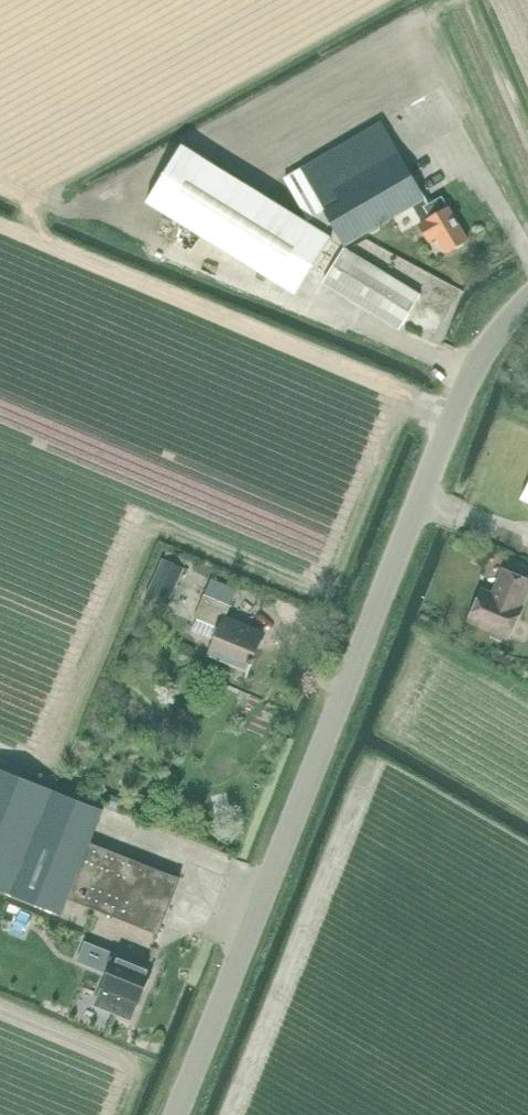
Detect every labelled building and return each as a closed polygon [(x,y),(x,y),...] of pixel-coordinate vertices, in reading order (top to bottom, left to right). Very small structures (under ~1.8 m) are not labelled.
[(454,15),(459,33),(472,30),(467,11),(454,15)] [(438,199),(430,203),(429,204),(398,152),(397,153),(381,123),(285,179),(310,220),(306,222),(183,144),(147,201),(297,295),(332,238),(324,233),(332,223),(346,246),(413,207),(422,225),(421,225),(430,241),(437,237),(447,252),(469,240),(449,207),(446,204),(443,206),(438,199)] [(399,330),(420,295),(343,248),(322,283),(399,330)] [(167,608),(185,568),(163,559),(145,599),(167,608)] [(511,639),(525,606),(524,605),(527,594),(527,577),(503,567),(492,592),(482,587),(468,621),(511,639)] [(205,594),(195,617),(220,628),(220,630),(209,655),(250,672),(266,635),(225,617),(230,605),(205,594)] [(104,810),(0,768),(0,890),(62,915),(69,898),(158,934),(180,878),(91,844),(104,810)] [(98,796),(110,791),(108,785),(95,790),(98,796)] [(112,796),(108,806),(120,811),(124,801),(112,796)] [(141,796),(137,806),(147,810),(151,799),(141,796)] [(86,943),(78,961),(108,973),(95,1004),(131,1018),(154,970),(86,943)]
